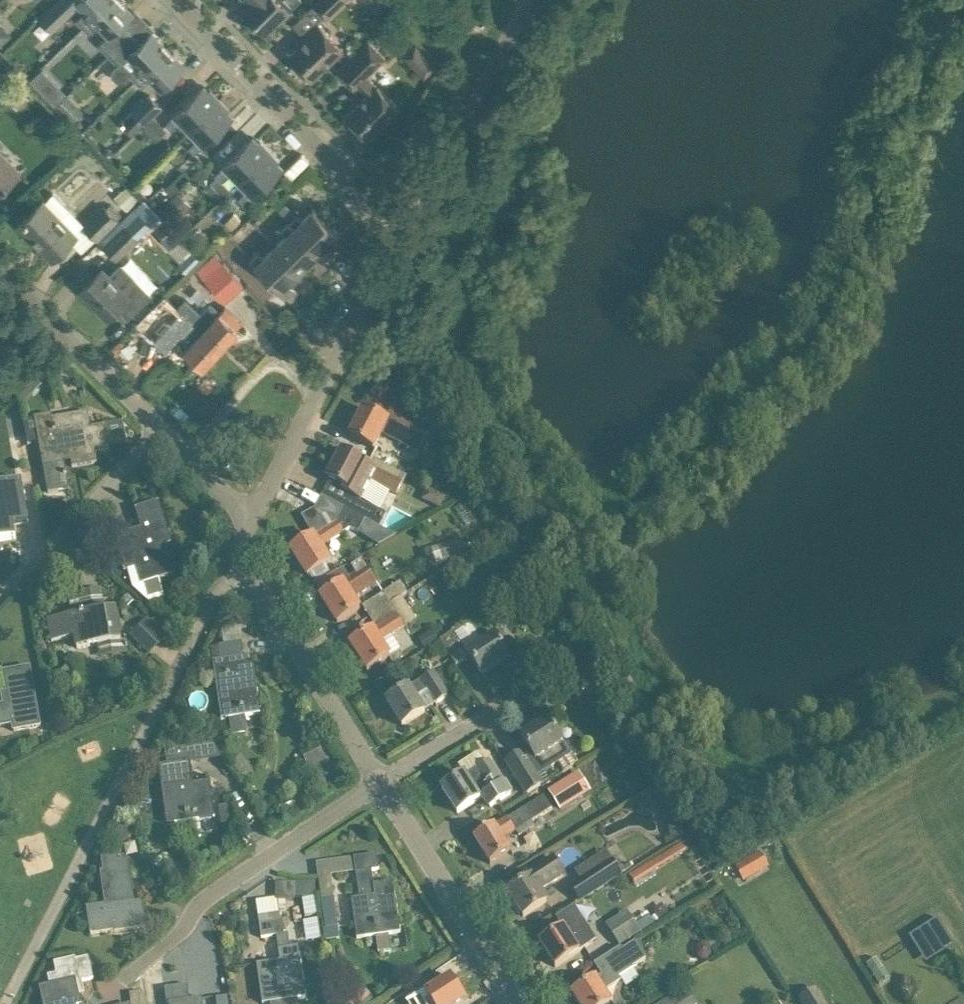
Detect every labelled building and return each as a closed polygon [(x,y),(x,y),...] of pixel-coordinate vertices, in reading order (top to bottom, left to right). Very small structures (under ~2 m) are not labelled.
[(65,2),(63,0),(58,0),(40,17),(53,30),(73,11),(69,7),(65,2)] [(83,26),(110,0),(77,0),(86,10),(77,19),(83,26)] [(109,52),(134,29),(124,19),(134,10),(124,0),(110,0),(83,26),(90,33),(99,23),(109,33),(99,42),(109,52)] [(250,3),(244,8),(266,30),(277,19),(280,21),(292,9),(283,0),(248,0),(250,3)] [(326,16),(343,0),(319,0),(314,4),(326,16)] [(345,47),(319,20),(304,34),(307,36),(289,54),(312,78),(345,47)] [(129,72),(135,79),(169,46),(153,29),(143,38),(134,29),(109,52),(119,63),(113,69),(113,73),(117,78),(122,78),(129,72)] [(338,70),(354,87),(358,83),(368,93),(347,114),(368,135),(399,105),(378,83),(377,84),(367,74),(386,56),(369,39),(338,70)] [(135,79),(142,86),(151,77),(162,87),(186,64),(169,46),(135,79)] [(43,67),(32,78),(56,103),(67,92),(43,67)] [(181,120),(189,129),(220,99),(211,89),(209,90),(204,85),(174,113),(175,114),(166,122),(172,128),(181,120)] [(20,87),(9,98),(18,108),(29,97),(20,87)] [(133,110),(144,121),(161,105),(150,93),(133,110)] [(189,129),(198,137),(189,146),(195,152),(204,144),(234,116),(228,110),(230,109),(220,99),(189,129)] [(230,171),(239,180),(270,150),(260,140),(259,142),(253,136),(224,164),(224,165),(216,173),(222,179),(230,171)] [(106,146),(102,151),(108,158),(115,151),(110,146),(106,146)] [(239,180),(247,189),(239,197),(245,203),(253,195),(254,195),(283,167),(278,161),(279,160),(270,150),(239,180)] [(17,172),(0,154),(0,189),(17,172)] [(375,181),(382,189),(390,181),(383,174),(375,181)] [(162,184),(149,197),(159,207),(172,194),(162,184)] [(34,209),(19,223),(52,258),(67,244),(72,239),(78,233),(61,216),(70,208),(53,192),(45,200),(44,199),(34,209)] [(175,193),(160,209),(172,220),(187,204),(175,193)] [(238,197),(234,201),(239,206),(243,202),(238,197)] [(325,204),(318,210),(332,224),(339,218),(325,204)] [(86,224),(97,236),(117,217),(105,205),(86,224)] [(137,205),(101,240),(117,256),(152,223),(153,222),(137,205)] [(298,212),(291,220),(323,254),(327,251),(334,259),(342,251),(337,245),(333,249),(327,243),(339,231),(332,224),(318,210),(313,205),(302,216),(298,212)] [(153,222),(152,223),(165,237),(161,241),(168,248),(181,235),(160,214),(153,222)] [(287,232),(275,243),(301,269),(312,258),(318,263),(314,267),(319,273),(327,265),(320,258),(323,254),(291,220),(282,227),(287,232)] [(259,250),(251,257),(256,262),(255,262),(292,299),(292,300),(300,292),(289,280),(301,269),(275,243),(264,255),(259,250)] [(193,250),(182,261),(188,268),(200,257),(193,250)] [(244,283),(223,260),(205,277),(226,300),(244,283)] [(96,274),(81,288),(108,316),(117,307),(126,317),(151,293),(121,261),(108,273),(102,267),(96,274)] [(178,306),(221,346),(244,322),(224,303),(219,308),(209,302),(200,312),(185,298),(178,306)] [(221,346),(178,306),(162,324),(168,330),(161,338),(170,347),(187,329),(196,337),(186,348),(204,365),(221,346)] [(13,334),(11,317),(0,318),(0,335),(13,334)] [(365,409),(350,437),(368,446),(371,448),(375,450),(383,435),(393,440),(398,442),(404,446),(407,440),(419,446),(428,429),(418,423),(395,412),(398,407),(397,406),(379,397),(371,412),(365,409)] [(91,428),(88,413),(71,416),(74,431),(66,433),(67,439),(56,441),(51,415),(35,418),(48,494),(70,490),(64,459),(70,457),(72,468),(98,463),(96,454),(110,451),(105,426),(91,428)] [(376,460),(394,470),(400,459),(382,450),(376,460)] [(343,451),(328,479),(330,480),(350,491),(349,495),(351,496),(345,509),(344,509),(366,520),(380,528),(382,525),(387,515),(362,502),(371,484),(396,497),(404,483),(391,476),(394,470),(376,460),(372,458),(368,465),(360,461),(343,451)] [(26,502),(22,481),(0,485),(0,542),(16,539),(16,538),(15,538),(11,518),(27,515),(28,522),(29,522),(26,502)] [(132,532),(114,538),(124,572),(128,571),(133,589),(149,604),(164,599),(159,582),(158,580),(174,575),(164,546),(172,544),(159,503),(136,510),(142,529),(144,535),(134,538),(132,532)] [(358,534),(366,520),(344,509),(338,522),(314,537),(313,536),(291,551),(308,577),(332,562),(323,547),(351,529),(358,534)] [(431,549),(436,563),(465,553),(461,540),(431,549)] [(377,584),(362,560),(352,566),(358,576),(345,584),(344,583),(321,598),(338,624),(361,609),(354,599),(377,584)] [(384,594),(364,607),(371,617),(371,618),(391,605),(400,599),(407,595),(407,594),(400,584),(384,594)] [(82,592),(84,610),(107,608),(105,590),(82,592)] [(368,634),(351,645),(368,671),(385,661),(391,656),(401,650),(392,636),(405,627),(398,616),(391,605),(371,618),(379,630),(375,632),(374,630),(368,634)] [(71,615),(48,619),(51,641),(74,638),(75,648),(98,644),(123,640),(121,630),(117,607),(105,609),(71,615)] [(510,660),(499,643),(482,616),(468,625),(480,642),(464,652),(453,635),(441,642),(456,667),(467,660),(465,657),(468,654),(483,677),(510,660)] [(148,618),(130,637),(149,655),(166,639),(170,634),(169,633),(154,619),(152,621),(148,618)] [(222,660),(213,662),(216,681),(222,720),(229,719),(246,717),(261,715),(256,676),(246,678),(245,674),(247,674),(245,657),(243,643),(224,646),(220,646),(220,647),(222,660)] [(34,687),(30,668),(3,673),(9,705),(0,706),(0,728),(12,726),(13,732),(41,727),(34,687)] [(387,702),(403,727),(449,697),(434,673),(387,702)] [(508,761),(505,763),(526,797),(544,785),(542,782),(539,777),(545,773),(558,765),(571,757),(572,756),(549,720),(549,721),(522,738),(528,748),(524,751),(508,761)] [(159,766),(168,824),(215,818),(210,782),(191,785),(188,763),(191,763),(188,747),(165,751),(168,765),(159,766)] [(442,789),(458,814),(484,797),(491,807),(511,795),(489,761),(488,762),(484,756),(477,754),(459,765),(465,775),(442,789)] [(579,772),(548,791),(561,811),(591,792),(579,772)] [(475,839),(491,865),(511,852),(503,839),(516,831),(508,819),(495,827),(475,839)] [(630,876),(635,884),(687,853),(682,844),(630,876)] [(360,900),(353,901),(358,940),(376,937),(378,952),(391,951),(389,935),(401,933),(393,883),(374,885),(372,871),(379,870),(377,855),(354,858),(360,900)] [(142,903),(135,904),(129,860),(119,861),(118,856),(101,859),(104,874),(101,874),(105,906),(87,909),(91,935),(115,931),(115,933),(146,928),(142,903)] [(753,856),(735,867),(744,882),(762,872),(753,856)] [(549,901),(542,891),(566,876),(553,857),(528,874),(530,879),(508,893),(523,917),(549,901)] [(187,881),(191,869),(166,860),(162,871),(187,881)] [(571,888),(580,903),(622,876),(613,862),(571,888)] [(317,900),(317,882),(278,882),(278,900),(317,900)] [(326,929),(339,927),(334,897),(322,899),(324,915),(326,929)] [(557,933),(540,943),(555,968),(572,957),(580,952),(592,944),(582,930),(587,926),(574,906),(556,918),(563,929),(557,933)] [(632,919),(611,933),(620,947),(641,933),(636,925),(633,920),(632,919)] [(256,954),(257,965),(259,980),(260,985),(263,1003),(268,1003),(271,1003),(286,1001),(297,1000),(299,999),(306,999),(302,967),(299,948),(290,949),(288,935),(285,935),(283,920),(260,923),(260,924),(260,929),(262,939),(264,953),(256,954)] [(606,991),(622,981),(619,978),(634,969),(633,968),(647,959),(635,942),(622,950),(621,948),(594,965),(601,976),(572,994),(579,1003),(611,1003),(613,1003),(606,991)] [(42,990),(46,1003),(79,1003),(78,996),(83,995),(84,991),(82,982),(94,979),(89,958),(76,961),(76,959),(54,963),(57,975),(48,977),(51,988),(42,990)] [(465,999),(457,986),(451,977),(415,1001),(410,1003),(457,1003),(465,999)] [(202,999),(190,1000),(188,985),(165,988),(167,1003),(169,1003),(203,1003),(202,999)] [(339,1001),(342,1003),(364,1003),(368,1000),(353,986),(343,998),(339,1001)] [(687,988),(661,1003),(697,1003),(687,988)] [(799,1001),(801,1003),(825,1003),(816,990),(799,1001)]
